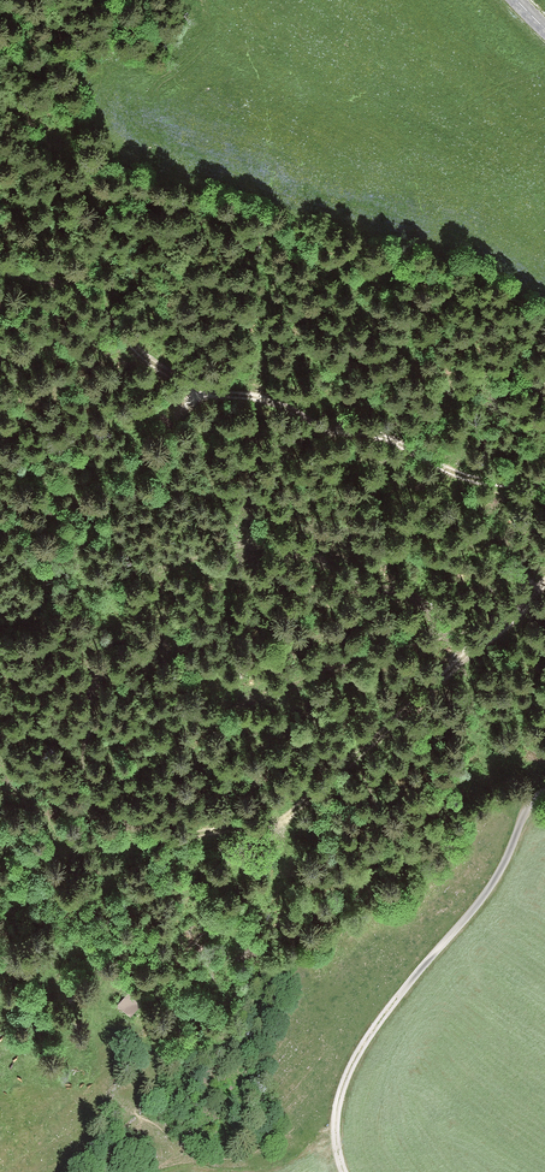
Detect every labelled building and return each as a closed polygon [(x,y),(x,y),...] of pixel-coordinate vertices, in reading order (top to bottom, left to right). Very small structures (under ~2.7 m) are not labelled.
[(141,1005),(129,995),(119,1006),(131,1016),(141,1005)]
